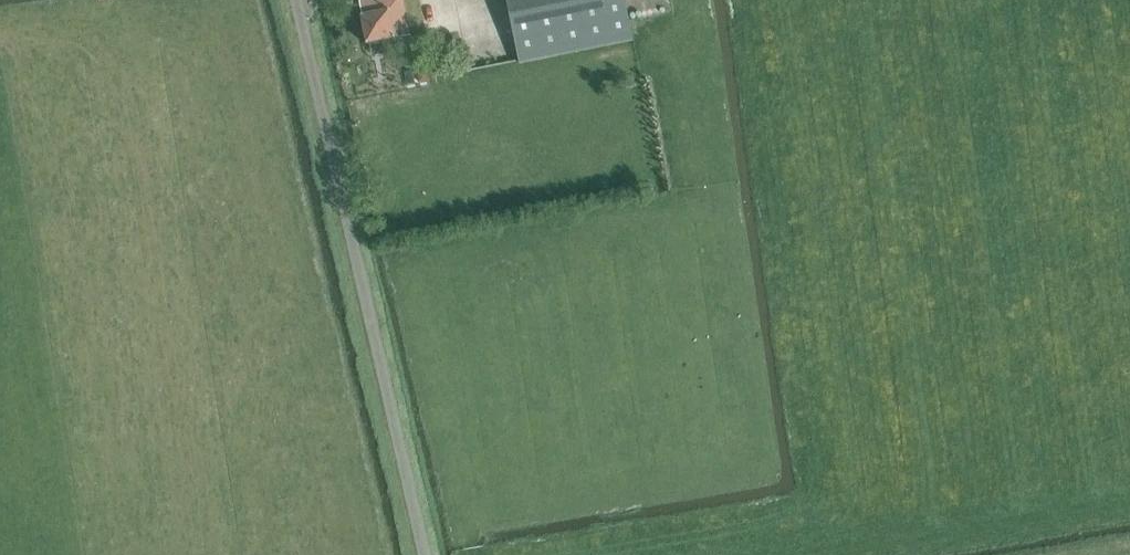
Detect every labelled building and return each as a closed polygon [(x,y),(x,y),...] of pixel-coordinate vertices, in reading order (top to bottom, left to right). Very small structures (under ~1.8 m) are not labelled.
[(360,2),(368,44),(410,36),(403,0),(371,0),(360,2)] [(520,66),(634,43),(630,23),(625,0),(507,0),(520,66)]
